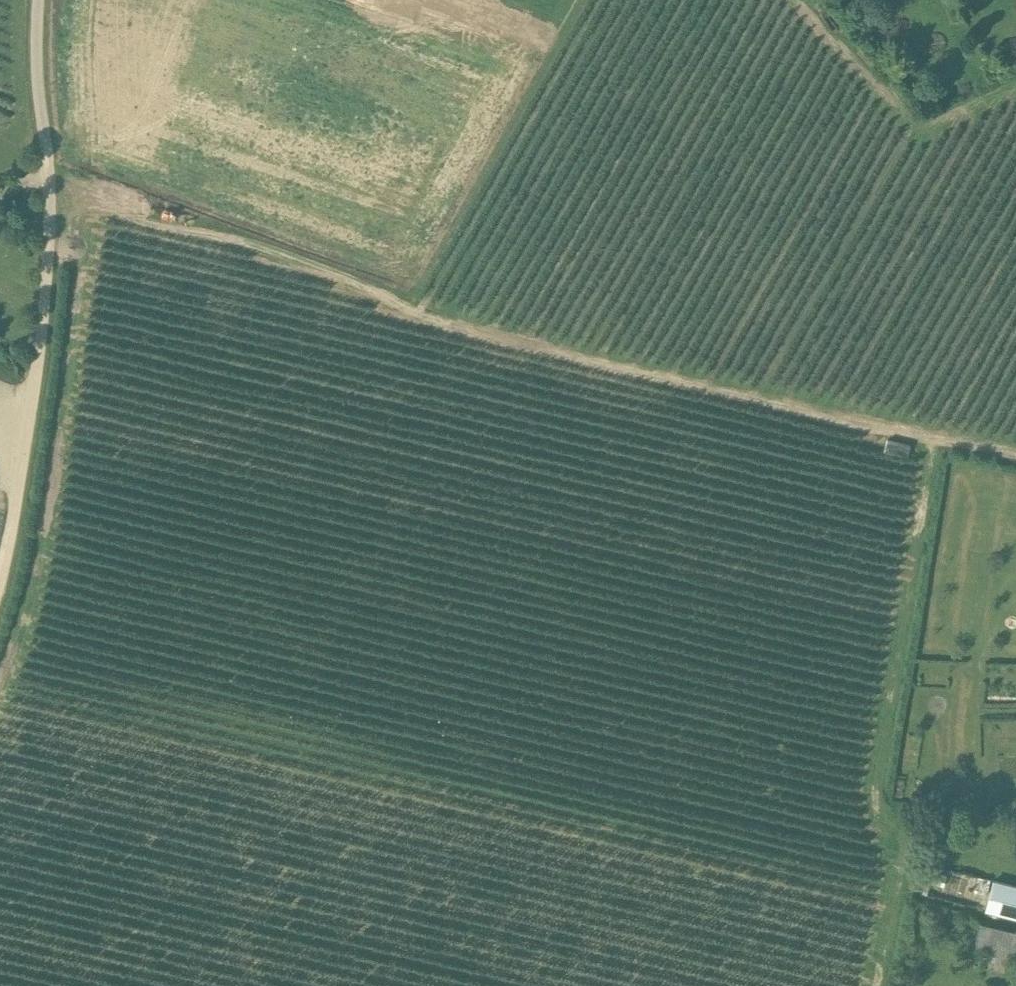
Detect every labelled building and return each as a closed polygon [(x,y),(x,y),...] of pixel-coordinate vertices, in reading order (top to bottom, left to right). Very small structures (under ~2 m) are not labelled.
[(1015,918),(1015,884),(994,879),(985,910),(1015,918)] [(981,922),(974,948),(1015,959),(1015,931),(981,922)]
